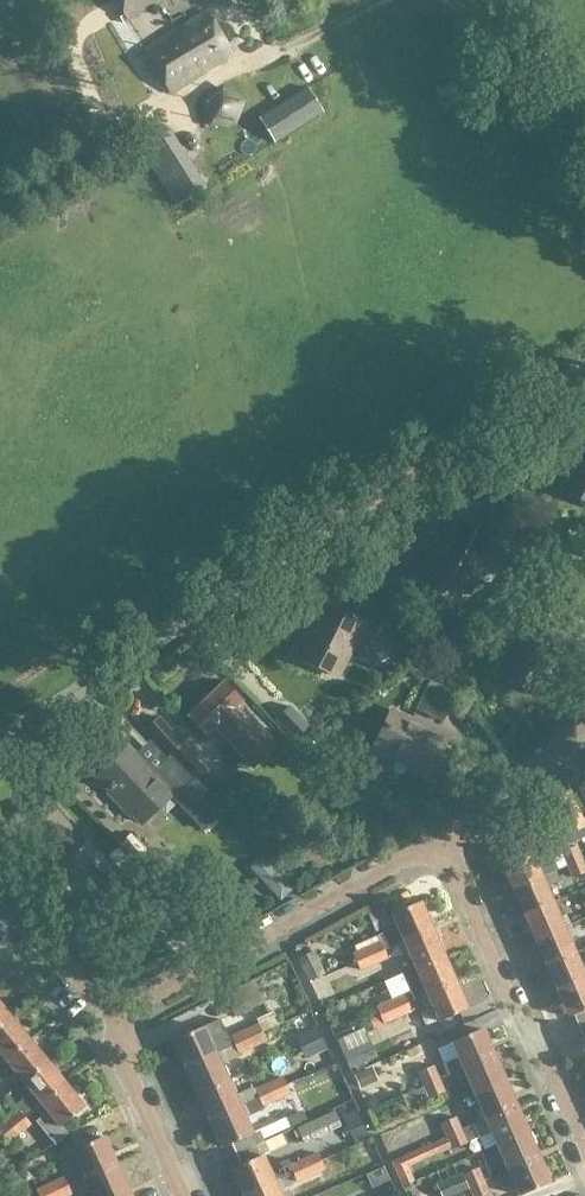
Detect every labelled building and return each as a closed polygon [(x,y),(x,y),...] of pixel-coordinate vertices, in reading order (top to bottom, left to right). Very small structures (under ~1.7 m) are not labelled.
[(125,16),(121,18),(125,23),(164,0),(115,0),(125,16)] [(176,31),(203,74),(233,55),(206,12),(176,31)] [(203,74),(176,31),(146,50),(173,93),(203,74)] [(325,112),(309,87),(259,118),(276,144),(325,112)] [(179,205),(207,186),(167,127),(140,145),(179,205)] [(579,564),(568,558),(560,574),(571,579),(579,564)] [(388,612),(364,600),(354,619),(322,603),(297,655),(339,677),(363,629),(377,635),(388,612)] [(531,620),(504,675),(543,694),(569,639),(531,620)] [(422,698),(449,711),(458,695),(431,681),(422,698)] [(239,704),(242,701),(224,682),(188,717),(206,736),(214,728),(253,768),(277,745),(239,704)] [(276,720),(295,740),(309,727),(290,707),(276,720)] [(430,774),(448,737),(393,712),(376,748),(430,774)] [(184,743),(159,718),(145,731),(170,757),(184,743)] [(169,767),(157,778),(128,748),(98,776),(112,791),(108,795),(131,818),(135,814),(144,823),(172,796),(205,831),(226,811),(174,756),(166,764),(169,767)] [(584,822),(571,791),(552,799),(568,834),(584,826),(584,824),(584,822)] [(62,889),(99,852),(76,828),(73,830),(46,802),(27,820),(56,850),(40,866),(62,889)] [(383,817),(383,831),(403,831),(403,817),(383,817)] [(552,856),(547,843),(503,862),(514,888),(555,870),(558,869),(552,856)] [(561,852),(567,865),(568,865),(583,858),(577,845),(561,852)] [(584,872),(584,862),(583,858),(568,865),(567,865),(572,878),(584,872)] [(134,882),(114,861),(113,860),(100,873),(122,895),(134,882)] [(514,888),(526,914),(553,902),(546,887),(560,881),(555,870),(514,888)] [(382,941),(386,950),(399,944),(432,930),(420,902),(392,914),(398,928),(380,936),(382,941)] [(553,902),(526,914),(536,940),(571,925),(567,914),(560,918),(553,902)] [(571,925),(536,940),(547,965),(575,953),(569,938),(576,934),(571,925)] [(444,957),(432,930),(399,944),(403,953),(408,951),(416,967),(416,969),(444,957)] [(382,941),(369,946),(373,955),(370,956),(374,965),(390,958),(386,950),(382,941)] [(373,955),(369,946),(354,953),(361,971),(374,965),(370,956),(373,955)] [(314,951),(300,959),(311,981),(325,973),(314,951)] [(575,953),(547,965),(559,991),(584,980),(584,967),(582,968),(575,953)] [(416,969),(416,967),(403,973),(415,1001),(421,999),(420,998),(455,982),(444,957),(416,969)] [(389,998),(408,992),(402,972),(383,978),(389,998)] [(559,991),(570,1017),(574,1015),(579,1026),(584,1023),(584,980),(559,991)] [(467,1010),(455,982),(420,998),(421,999),(425,1008),(432,1005),(439,1022),(467,1010)] [(404,995),(393,1001),(396,1008),(393,1009),(396,1017),(411,1011),(404,995)] [(396,1008),(393,1001),(377,1007),(384,1023),(396,1017),(393,1009),(396,1008)] [(12,1017),(0,1003),(0,1027),(12,1017)] [(0,1027),(0,1063),(1,1064),(30,1040),(12,1017),(0,1027)] [(263,1034),(258,1023),(231,1036),(236,1046),(263,1034)] [(304,1032),(309,1044),(322,1038),(317,1026),(304,1032)] [(217,1040),(210,1043),(203,1027),(175,1040),(187,1066),(222,1051),(217,1040)] [(453,1042),(459,1057),(444,1064),(448,1075),(464,1068),(492,1056),(481,1030),(453,1042)] [(263,1034),(236,1046),(239,1054),(240,1054),(267,1042),(263,1034)] [(322,1038),(309,1044),(315,1055),(328,1049),(322,1038)] [(15,1071),(24,1082),(49,1063),(30,1040),(1,1064),(0,1063),(0,1083),(15,1071)] [(444,1063),(457,1054),(447,1040),(434,1049),(444,1063)] [(364,1064),(375,1058),(367,1043),(355,1049),(364,1064)] [(222,1051),(187,1066),(199,1093),(227,1081),(220,1065),(228,1062),(241,1056),(240,1054),(239,1054),(236,1046),(223,1052),(222,1051)] [(503,1081),(492,1056),(464,1068),(475,1094),(503,1081)] [(24,1082),(34,1094),(17,1107),(21,1111),(26,1118),(37,1109),(43,1105),(67,1085),(49,1063),(24,1082)] [(425,1085),(441,1079),(435,1066),(419,1072),(425,1085)] [(367,1069),(354,1075),(361,1089),(373,1083),(367,1069)] [(284,1077),(256,1089),(260,1098),(288,1085),(284,1077)] [(446,1092),(441,1079),(425,1085),(430,1099),(446,1092)] [(227,1081),(199,1093),(211,1121),(260,1098),(256,1089),(252,1087),(234,1096),(227,1081)] [(515,1107),(503,1081),(475,1094),(481,1107),(476,1109),(481,1120),(482,1121),(515,1107)] [(43,1105),(37,1109),(43,1116),(37,1121),(56,1144),(69,1134),(63,1126),(85,1108),(67,1085),(43,1105)] [(288,1085),(260,1098),(264,1107),(292,1094),(288,1085)] [(264,1107),(260,1098),(211,1121),(224,1147),(232,1143),(237,1154),(265,1141),(260,1130),(252,1134),(245,1119),(265,1109),(264,1107)] [(462,1128),(468,1142),(492,1132),(497,1145),(526,1132),(515,1107),(482,1121),(481,1120),(462,1128)] [(26,1118),(21,1111),(10,1120),(15,1127),(12,1129),(18,1136),(32,1125),(26,1118)] [(335,1111),(298,1128),(302,1138),(339,1121),(335,1111)] [(299,1112),(287,1118),(291,1128),(304,1122),(299,1112)] [(356,1112),(344,1118),(356,1144),(369,1138),(356,1112)] [(447,1135),(462,1128),(457,1117),(442,1124),(447,1135)] [(10,1120),(0,1128),(0,1134),(8,1144),(18,1136),(12,1129),(15,1127),(10,1120)] [(468,1142),(462,1128),(447,1135),(453,1149),(468,1143),(468,1142)] [(537,1158),(526,1132),(497,1145),(508,1169),(508,1170),(537,1158)] [(81,1179),(115,1164),(103,1136),(75,1149),(83,1166),(77,1168),(81,1179)] [(290,1165),(288,1160),(268,1169),(262,1156),(270,1153),(265,1141),(237,1154),(242,1164),(233,1168),(245,1195),(294,1173),(290,1165)] [(317,1153),(290,1165),(294,1173),(320,1161),(317,1153)] [(0,1158),(0,1173),(1,1174),(9,1167),(0,1157),(0,1158)] [(508,1169),(498,1174),(504,1187),(514,1183),(520,1195),(548,1184),(537,1158),(508,1170),(508,1169)] [(320,1161),(294,1173),(298,1181),(324,1169),(320,1161)] [(115,1164),(81,1179),(87,1191),(93,1188),(96,1195),(115,1195),(128,1190),(115,1164)] [(394,1193),(390,1183),(391,1183),(384,1167),(371,1173),(378,1188),(359,1195),(387,1195),(394,1193)] [(486,1182),(479,1167),(463,1175),(463,1173),(437,1184),(442,1195),(454,1195),(470,1189),(486,1182)] [(294,1173),(245,1195),(246,1195),(280,1195),(300,1186),(298,1181),(294,1173)] [(54,1195),(70,1195),(73,1195),(64,1176),(52,1182),(56,1191),(53,1193),(54,1195)] [(52,1182),(36,1189),(40,1195),(54,1195),(53,1193),(56,1191),(52,1182)] [(486,1182),(470,1189),(473,1195),(486,1195),(491,1194),(486,1182)]
